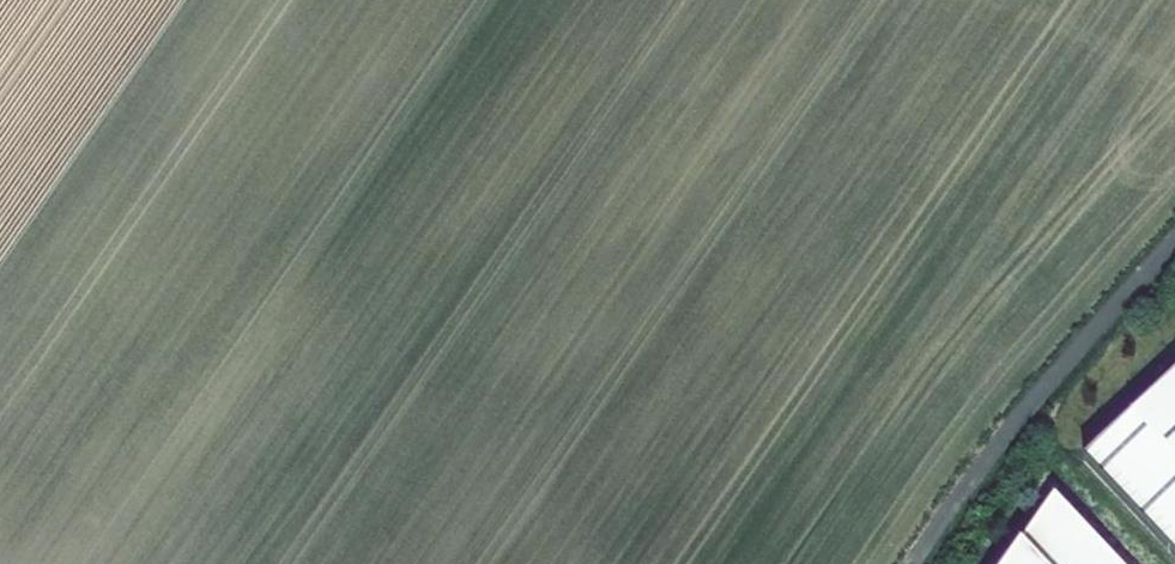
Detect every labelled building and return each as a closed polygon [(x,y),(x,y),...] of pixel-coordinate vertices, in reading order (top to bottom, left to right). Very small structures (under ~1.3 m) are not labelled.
[(1174,559),(1174,380),(1086,463),(1174,559)] [(1000,563),(1120,563),(1052,491),(1000,563)]
